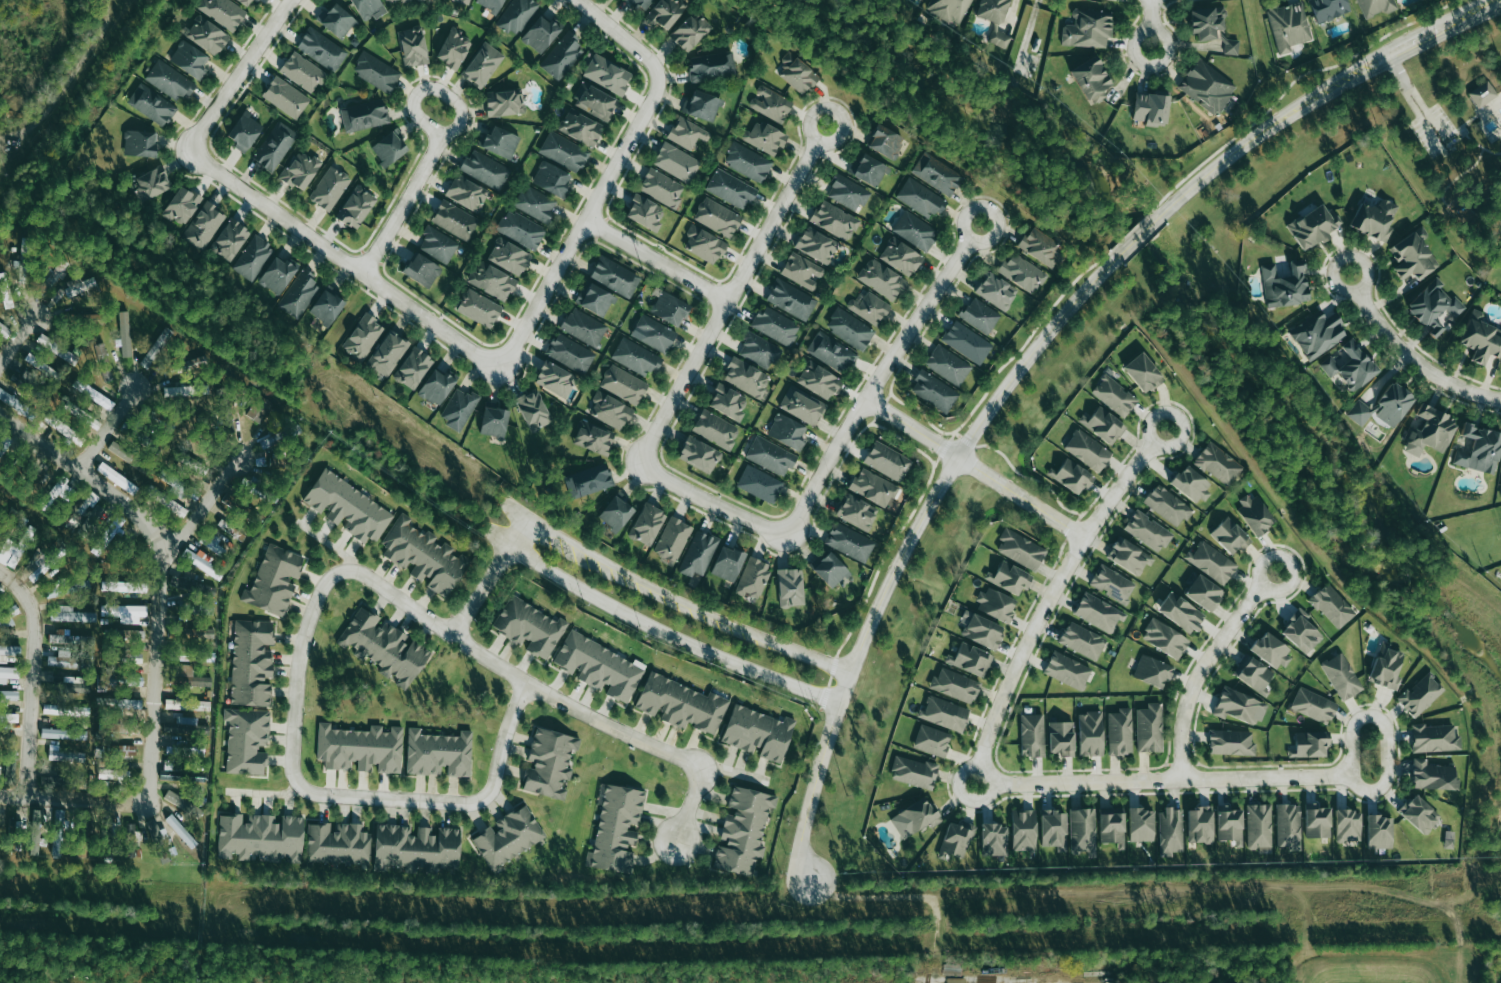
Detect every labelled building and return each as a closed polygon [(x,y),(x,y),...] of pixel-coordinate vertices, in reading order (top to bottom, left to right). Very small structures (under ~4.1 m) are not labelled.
[(233,32),(247,11),(230,0),(202,0),(197,8),(233,32)] [(379,0),(350,0),(363,22),(372,16),(374,20),(387,12),(379,0)] [(474,2),(496,14),(503,0),(475,0),(474,2)] [(533,0),(510,0),(496,25),(518,37),(537,3),(533,0)] [(642,13),(652,0),(625,0),(642,13)] [(680,0),(658,0),(646,16),(665,31),(687,5),(680,0)] [(925,9),(957,27),(972,0),(930,0),(925,9)] [(994,22),(988,42),(1006,48),(1010,35),(998,31),(1008,0),(980,0),(975,16),(994,22)] [(1311,40),(1301,0),(1266,9),(1277,55),(1290,51),(1289,45),(1311,40)] [(1350,11),(1346,0),(1307,0),(1317,24),(1350,11)] [(1364,20),(1395,8),(1392,0),(1356,0),(1364,20)] [(340,40),(356,22),(334,2),(327,11),(324,8),(315,18),(340,40)] [(1190,33),(1196,33),(1196,40),(1215,39),(1215,29),(1224,29),(1223,7),(1189,9),(1190,33)] [(1110,37),(1111,11),(1072,10),(1072,25),(1061,25),(1061,46),(1106,47),(1106,37),(1110,37)] [(184,36),(215,56),(230,36),(198,14),(184,36)] [(700,16),(696,21),(688,14),(668,37),(687,54),(712,26),(700,16)] [(547,22),(539,15),(520,38),(539,54),(562,26),(551,17),(547,22)] [(459,69),(470,40),(458,35),(460,29),(449,25),(436,61),(459,69)] [(295,47),(334,73),(348,51),(309,26),(295,47)] [(427,64),(422,26),(398,30),(403,67),(427,64)] [(556,81),(583,52),(576,45),(580,40),(569,30),(537,64),(556,81)] [(1223,54),(1237,55),(1238,40),(1224,39),(1223,54)] [(168,61),(200,80),(207,69),(203,67),(209,57),(181,40),(168,61)] [(505,56),(485,41),(459,74),(479,89),(505,56)] [(311,93),(318,83),(321,85),(329,75),(292,50),(278,71),(311,93)] [(389,94),(401,72),(363,50),(351,72),(389,94)] [(778,75),(803,96),(819,77),(788,50),(778,62),(785,67),(778,75)] [(691,82),(735,76),(732,51),(687,57),(691,82)] [(581,75),(620,96),(632,74),(594,53),(581,75)] [(1106,97),(1103,89),(1110,86),(1097,56),(1070,67),(1087,105),(1106,97)] [(1237,86),(1197,58),(1176,88),(1215,116),(1237,86)] [(144,82),(182,102),(194,81),(156,60),(144,82)] [(310,99),(275,75),(260,96),(296,120),(310,99)] [(1484,81),(1465,94),(1474,109),(1494,96),(1484,81)] [(164,128),(177,107),(140,82),(126,103),(164,128)] [(571,104),(606,122),(617,101),(582,83),(571,104)] [(748,106),(781,124),(793,102),(760,84),(754,94),(754,95),(748,106)] [(680,111),(712,123),(721,99),(694,89),(690,99),(686,98),(680,111)] [(524,114),(523,92),(485,93),(486,116),(524,114)] [(1132,120),(1144,121),(1143,123),(1166,125),(1169,96),(1135,92),(1132,120)] [(345,133),(389,123),(384,98),(339,108),(345,133)] [(568,108),(557,128),(591,148),(603,128),(568,108)] [(244,154),(263,126),(243,111),(226,135),(236,142),(233,146),(244,154)] [(666,138),(690,151),(697,137),(706,142),(710,133),(678,115),(666,138)] [(251,159),(271,172),(298,134),(278,120),(251,159)] [(744,130),(740,139),(774,155),(778,146),(782,147),(787,135),(756,120),(750,133),(744,130)] [(905,137),(877,124),(866,146),(894,160),(905,137)] [(519,136),(492,126),(489,134),(485,133),(480,148),(511,159),(519,136)] [(383,167),(410,150),(396,128),(369,146),(383,167)] [(155,156),(156,131),(124,130),(123,156),(155,156)] [(589,150),(548,131),(537,154),(579,173),(589,150)] [(701,162),(663,141),(651,163),(689,184),(701,162)] [(772,159),(731,142),(722,165),(763,182),(772,159)] [(459,172),(500,190),(510,167),(469,149),(459,172)] [(279,177),(301,192),(322,162),(312,155),(310,159),(298,150),(279,177)] [(910,171),(949,197),(963,176),(924,151),(910,171)] [(849,174),(877,188),(888,166),(860,152),(849,174)] [(530,182),(561,199),(573,176),(543,160),(530,182)] [(139,203),(172,187),(160,165),(127,181),(139,203)] [(349,175),(326,165),(310,201),(332,211),(349,175)] [(672,209),(685,187),(650,167),(637,188),(672,209)] [(704,190),(742,209),(747,201),(751,203),(758,189),(716,167),(704,190)] [(869,189),(835,174),(825,197),(859,212),(869,189)] [(488,188),(454,176),(445,199),(480,211),(488,188)] [(894,197),(931,221),(945,200),(908,176),(894,197)] [(182,227),(201,199),(180,184),(161,212),(182,227)] [(354,230),(377,199),(357,184),(334,216),(354,230)] [(513,206),(545,224),(557,202),(525,184),(513,206)] [(661,223),(657,221),(664,208),(635,193),(624,216),(656,233),(661,223)] [(731,238),(742,215),(703,197),(692,220),(731,238)] [(1397,205),(1381,198),(1378,206),(1360,199),(1349,228),(1386,242),(1392,227),(1389,226),(1397,205)] [(466,242),(479,219),(442,199),(429,221),(466,242)] [(202,251),(225,213),(203,201),(181,238),(202,251)] [(859,216),(818,201),(809,224),(850,240),(859,216)] [(1302,251),(1329,236),(1327,232),(1341,224),(1332,210),(1326,213),(1321,204),(1286,224),(1302,251)] [(495,230),(534,251),(546,230),(507,208),(495,230)] [(925,253),(939,232),(903,208),(889,229),(925,253)] [(249,229),(227,218),(210,251),(232,262),(249,229)] [(458,243),(427,224),(421,233),(425,236),(418,248),(446,265),(458,243)] [(716,263),(726,241),(689,225),(685,235),(689,236),(683,249),(716,263)] [(838,244),(806,225),(794,246),(826,265),(838,244)] [(1066,250),(1029,227),(1017,247),(1053,270),(1066,250)] [(1438,267),(1422,240),(1428,237),(1422,227),(1387,246),(1398,265),(1392,268),(1399,280),(1412,273),(1416,279),(1438,267)] [(231,268),(251,282),(274,248),(254,234),(231,268)] [(878,258),(910,277),(923,255),(890,237),(878,258)] [(487,261),(522,275),(531,252),(496,238),(487,261)] [(428,289),(441,268),(415,251),(402,272),(428,289)] [(1046,273),(1011,251),(997,273),(1032,295),(1046,273)] [(779,275),(814,290),(818,280),(819,281),(825,267),(789,252),(779,275)] [(287,256),(285,258),(277,253),(257,281),(277,296),(299,265),(287,256)] [(588,277),(629,299),(641,277),(600,255),(588,277)] [(37,277),(47,288),(71,267),(60,256),(37,277)] [(856,278),(892,302),(906,281),(870,257),(856,278)] [(465,282),(505,302),(516,279),(477,259),(465,282)] [(1260,266),(1266,307),(1308,301),(1302,259),(1288,261),(1290,275),(1276,278),(1274,264),(1260,266)] [(25,283),(26,260),(19,260),(18,283),(25,283)] [(277,307),(298,320),(318,287),(312,282),(316,276),(301,267),(277,307)] [(2,308),(11,307),(6,272),(0,273),(0,296),(2,308)] [(974,294),(1006,311),(1018,288),(986,272),(974,294)] [(817,299),(776,278),(765,301),(806,321),(817,299)] [(1405,304),(1432,338),(1444,329),(1435,318),(1445,310),(1452,319),(1465,309),(1454,295),(1449,299),(1440,287),(1443,285),(1437,278),(1405,304)] [(575,304),(605,317),(614,295),(584,282),(575,304)] [(330,326),(345,298),(323,287),(309,315),(330,326)] [(490,329),(502,307),(467,287),(455,309),(490,329)] [(649,314),(679,327),(689,304),(659,291),(649,314)] [(850,298),(844,308),(878,325),(889,304),(864,291),(859,302),(850,298)] [(958,317),(987,335),(1000,315),(972,296),(958,317)] [(751,329),(791,346),(801,323),(760,306),(751,329)] [(607,324),(570,307),(560,330),(597,347),(607,324)] [(863,351),(875,330),(836,307),(824,329),(863,351)] [(1481,322),(1484,313),(1472,308),(1458,343),(1474,349),(1470,360),(1483,365),(1487,354),(1498,358),(1500,350),(1500,330),(1481,322)] [(1347,332),(1333,314),(1327,319),(1320,310),(1289,334),(1310,361),(1347,332)] [(120,357),(130,356),(129,311),(119,312),(120,357)] [(385,327),(364,313),(340,348),(361,362),(385,327)] [(629,335),(664,354),(677,333),(642,313),(629,335)] [(940,340),(979,365),(992,344),(953,319),(940,340)] [(11,330),(0,323),(0,334),(5,338),(11,330)] [(173,332),(165,327),(140,364),(147,369),(173,332)] [(386,378),(409,343),(389,329),(366,364),(386,378)] [(782,349),(748,330),(736,353),(770,371),(782,349)] [(857,353),(818,330),(806,351),(845,374),(857,353)] [(584,375),(596,353),(555,332),(544,354),(584,375)] [(610,358),(650,379),(662,358),(622,336),(610,358)] [(1336,373),(1351,392),(1378,372),(1351,337),(1337,348),(1340,353),(1321,367),(1329,378),(1336,373)] [(95,345),(103,383),(111,381),(104,343),(95,345)] [(972,366),(937,343),(923,364),(958,387),(972,366)] [(413,390),(434,360),(413,346),(392,376),(413,390)] [(1143,394),(1163,379),(1142,351),(1122,366),(1143,394)] [(23,360),(56,381),(61,374),(27,353),(23,360)] [(721,379),(759,399),(771,376),(733,356),(721,379)] [(565,399),(577,377),(545,360),(533,382),(565,399)] [(841,381),(809,360),(796,381),(828,401),(841,381)] [(637,405),(647,382),(609,364),(598,387),(637,405)] [(437,407),(456,379),(436,365),(417,392),(437,407)] [(959,394),(922,369),(908,389),(945,415),(959,394)] [(1089,392),(1122,418),(1138,400),(1105,373),(1089,392)] [(1374,416),(1394,428),(1413,395),(1389,381),(1376,404),(1380,407),(1374,416)] [(739,423),(744,412),(741,410),(747,398),(719,383),(707,405),(739,423)] [(826,405),(790,385),(778,407),(813,427),(826,405)] [(207,386),(163,387),(163,396),(208,395),(207,386)] [(462,431),(478,396),(455,386),(439,421),(462,431)] [(514,399),(529,432),(552,421),(536,389),(514,399)] [(622,430),(633,407),(597,391),(587,415),(622,430)] [(244,415),(260,424),(273,403),(257,393),(244,415)] [(1345,415),(1361,427),(1373,411),(1358,399),(1345,415)] [(503,439),(508,409),(484,404),(479,435),(503,439)] [(1443,453),(1456,418),(1420,404),(1415,416),(1424,419),(1419,431),(1412,428),(1402,451),(1418,457),(1423,446),(1443,453)] [(1126,425),(1097,407),(1090,417),(1083,412),(1076,422),(1113,445),(1126,425)] [(728,451),(740,429),(702,408),(690,430),(728,451)] [(65,438),(79,447),(85,437),(46,412),(41,419),(66,436),(65,438)] [(798,452),(806,439),(801,437),(806,428),(778,412),(766,434),(798,452)] [(100,422),(88,416),(85,424),(97,429),(100,422)] [(606,456),(614,433),(580,421),(572,444),(606,456)] [(1500,443),(1500,433),(1462,423),(1458,440),(1451,464),(1493,474),(1500,443)] [(1063,448),(1097,473),(1112,453),(1077,428),(1063,448)] [(0,464),(13,440),(3,435),(0,440),(0,464)] [(676,457),(710,475),(721,452),(687,435),(676,457)] [(744,458),(785,477),(796,454),(755,435),(744,458)] [(136,455),(112,440),(107,449),(131,464),(136,455)] [(901,482),(912,459),(873,441),(862,464),(901,482)] [(1226,487),(1243,467),(1209,441),(1193,461),(1226,487)] [(208,467),(182,451),(175,461),(202,477),(208,467)] [(1059,470),(1051,466),(1045,476),(1078,493),(1082,486),(1088,489),(1095,475),(1064,459),(1059,470)] [(571,499),(613,486),(606,463),(564,476),(571,499)] [(735,487),(773,504),(784,482),(746,464),(735,487)] [(1170,484),(1200,504),(1213,484),(1183,464),(1170,484)] [(894,498),(899,487),(859,467),(848,490),(884,507),(889,496),(894,498)] [(394,514),(323,468),(301,501),(323,515),(323,516),(340,527),(364,544),(368,537),(376,542),(394,514)] [(1177,529),(1192,510),(1157,483),(1142,501),(1177,529)] [(98,496),(90,491),(77,510),(85,515),(98,496)] [(878,509),(845,493),(834,515),(866,531),(878,509)] [(596,518),(616,533),(634,510),(614,495),(596,518)] [(1235,501),(1252,536),(1273,525),(1258,495),(1249,499),(1247,495),(1235,501)] [(187,510),(166,496),(161,503),(182,517),(187,510)] [(650,546),(666,513),(644,503),(628,536),(650,546)] [(1122,529),(1160,553),(1173,533),(1136,509),(1122,529)] [(445,599),(469,561),(452,551),(454,548),(443,541),(442,543),(425,533),(424,535),(408,525),(412,518),(400,512),(381,544),(387,548),(382,555),(407,571),(406,572),(424,583),(423,585),(445,599)] [(692,526),(669,516),(652,553),(675,563),(692,526)] [(1210,533),(1231,557),(1250,540),(1228,516),(1210,533)] [(94,538),(101,549),(123,533),(118,526),(124,522),(121,519),(94,538)] [(823,544),(865,563),(875,541),(833,521),(823,544)] [(719,539),(696,529),(677,572),(691,578),(693,572),(702,576),(719,539)] [(1046,547),(1004,529),(994,552),(1036,570),(1046,547)] [(1149,566),(1154,558),(1118,536),(1105,557),(1137,577),(1145,563),(1149,566)] [(13,569),(25,547),(7,537),(0,550),(0,562),(13,569)] [(1222,586),(1237,565),(1202,540),(1187,560),(1222,586)] [(250,591),(244,588),(239,601),(283,617),(296,581),(305,557),(268,543),(250,591)] [(745,555),(722,545),(710,573),(732,583),(745,555)] [(206,561),(209,556),(198,549),(195,554),(185,548),(180,557),(210,574),(214,566),(206,561)] [(811,569),(831,590),(849,573),(829,552),(811,569)] [(749,557),(734,591),(757,601),(772,568),(749,557)] [(1025,590),(1032,576),(999,559),(988,581),(1017,595),(1021,587),(1025,590)] [(1135,580),(1097,565),(1089,587),(1126,602),(1135,580)] [(804,605),(802,568),(776,570),(778,607),(804,605)] [(1183,597),(1212,612),(1224,589),(1195,574),(1183,597)] [(90,591),(88,580),(44,586),(46,597),(90,591)] [(147,580),(101,580),(101,590),(147,591),(147,580)] [(216,587),(186,580),(183,589),(213,597),(216,587)] [(1308,600),(1337,630),(1355,613),(1326,582),(1308,600)] [(974,608),(1006,624),(1017,601),(985,586),(974,608)] [(1156,610),(1191,635),(1205,616),(1170,590),(1156,610)] [(1127,611),(1082,593),(1072,617),(1112,632),(1117,620),(1123,622),(1127,611)] [(556,620),(510,594),(490,628),(523,647),(523,648),(545,661),(568,622),(558,617),(556,620)] [(187,614),(213,613),(213,602),(187,603),(187,614)] [(146,605),(102,604),(101,617),(122,618),(122,624),(138,624),(138,617),(146,617),(146,605)] [(12,620),(10,617),(19,612),(16,605),(0,613),(0,626),(12,620)] [(95,612),(72,611),(72,605),(58,605),(58,612),(50,611),(50,621),(95,622),(95,612)] [(430,651),(409,638),(410,637),(381,620),(381,619),(359,606),(336,643),(345,649),(348,644),(382,665),(379,671),(396,681),(394,684),(406,691),(430,651)] [(1305,620),(1309,616),(1300,608),(1279,631),(1305,655),(1322,636),(1305,620)] [(995,650),(1004,627),(964,610),(959,622),(964,624),(960,636),(995,650)] [(1140,639),(1178,660),(1189,638),(1151,618),(1140,639)] [(230,705),(270,706),(271,684),(262,683),(262,677),(271,677),(272,650),(264,650),(264,644),(272,644),(273,621),(233,620),(230,705)] [(1096,661),(1106,638),(1067,621),(1057,644),(1096,661)] [(213,628),(189,629),(190,638),(213,638),(213,628)] [(118,640),(143,640),(143,630),(119,629),(118,640)] [(627,704),(646,665),(634,660),(633,661),(568,630),(552,664),(575,675),(573,678),(603,692),(603,693),(627,704)] [(1263,631),(1249,650),(1279,671),(1292,652),(1263,631)] [(92,636),(49,634),(48,643),(83,645),(83,650),(57,648),(57,656),(47,655),(46,666),(90,668),(92,636)] [(982,679),(993,656),(961,641),(954,658),(947,655),(944,661),(982,679)] [(1396,691),(1400,677),(1396,675),(1404,650),(1379,643),(1368,682),(1396,691)] [(7,656),(20,657),(20,645),(0,645),(0,663),(7,663),(7,656)] [(140,648),(112,649),(112,663),(140,662),(140,648)] [(1091,666),(1051,651),(1042,675),(1083,690),(1091,666)] [(1321,663),(1340,701),(1362,691),(1343,652),(1321,663)] [(1173,666),(1141,654),(1132,677),(1161,688),(1164,678),(1168,680),(1173,666)] [(1275,672),(1248,657),(1236,680),(1263,694),(1275,672)] [(192,676),(193,665),(175,664),(174,675),(186,676),(185,685),(210,686),(211,677),(192,676)] [(932,675),(927,688),(971,704),(980,682),(941,667),(937,677),(932,675)] [(96,689),(142,688),(142,674),(111,674),(111,668),(96,668),(96,689)] [(728,700),(708,692),(707,695),(648,672),(634,708),(657,717),(656,718),(687,730),(689,726),(714,735),(728,700)] [(1413,718),(1443,690),(1427,672),(1396,700),(1413,718)] [(83,693),(84,677),(62,676),(61,692),(83,693)] [(1266,704),(1223,685),(1211,714),(1224,719),(1226,715),(1256,727),(1266,704)] [(1327,725),(1337,704),(1299,686),(1289,708),(1327,725)] [(18,691),(0,690),(0,701),(18,701),(18,691)] [(969,709),(928,695),(923,711),(918,709),(916,717),(961,733),(969,709)] [(141,699),(96,697),(95,707),(140,709),(141,699)] [(164,709),(182,710),(182,700),(164,699),(164,709)] [(1162,751),(1161,702),(1147,703),(1147,709),(1136,709),(1137,752),(1162,751)] [(43,703),(42,714),(88,716),(89,705),(43,703)] [(720,743),(756,754),(756,756),(781,764),(795,720),(784,717),(782,720),(732,704),(720,743)] [(1108,755),(1132,754),(1130,707),(1117,708),(1118,712),(1107,713),(1108,755)] [(226,773),(265,775),(265,752),(257,752),(258,746),(268,746),(269,710),(223,709),(222,720),(227,721),(226,773)] [(1102,756),(1102,712),(1078,712),(1078,756),(1102,756)] [(1044,756),(1043,714),(1020,715),(1020,757),(1044,756)] [(401,773),(402,726),(390,726),(390,732),(381,732),(382,725),(369,725),(369,731),(330,730),(330,722),(317,722),(316,761),(324,761),(324,769),(351,769),(351,761),(357,761),(356,771),(371,771),(371,764),(377,764),(377,773),(401,773)] [(1073,722),(1048,722),(1048,752),(1060,752),(1060,757),(1073,756),(1073,722)] [(943,758),(952,735),(920,724),(912,747),(943,758)] [(1411,752),(1460,750),(1459,735),(1453,735),(1453,724),(1410,726),(1411,752)] [(86,731),(74,731),(74,725),(52,725),(52,729),(41,728),(41,738),(85,739),(86,731)] [(419,735),(420,727),(407,727),(406,774),(441,775),(441,765),(447,765),(447,776),(470,777),(471,731),(459,730),(459,736),(419,735)] [(564,800),(571,769),(567,768),(570,753),(576,755),(580,737),(534,727),(526,764),(527,764),(521,790),(564,800)] [(1254,755),(1255,743),(1251,743),(1251,731),(1209,730),(1208,754),(1254,755)] [(1287,758),(1325,757),(1324,747),(1329,747),(1328,731),(1294,732),(1295,750),(1287,750),(1287,758)] [(57,751),(57,746),(49,745),(48,761),(84,762),(84,751),(57,751)] [(134,757),(134,745),(108,746),(108,758),(134,757)] [(896,754),(889,778),(931,790),(938,766),(896,754)] [(1426,765),(1426,759),(1412,758),(1412,788),(1458,789),(1458,777),(1454,777),(1454,765),(1426,765)] [(129,779),(129,765),(98,765),(97,779),(129,779)] [(40,776),(39,786),(79,788),(79,777),(68,776),(68,777),(40,776)] [(644,791),(600,783),(596,805),(600,806),(593,852),(586,851),(584,866),(630,874),(633,852),(625,851),(626,844),(635,845),(637,831),(627,830),(628,824),(639,825),(644,791)] [(752,877),(757,858),(762,859),(764,846),(760,845),(768,807),(774,809),(777,795),(732,786),(727,807),(734,809),(733,815),(725,814),(719,843),(717,843),(712,868),(752,877)] [(198,818),(203,809),(167,790),(163,798),(198,818)] [(1397,813),(1425,835),(1440,815),(1413,793),(1397,813)] [(903,839),(928,824),(930,827),(940,821),(925,796),(890,817),(903,839)] [(490,871),(545,838),(525,803),(491,823),(493,825),(470,838),(490,871)] [(1271,804),(1246,805),(1246,848),(1271,848),(1271,804)] [(1300,848),(1299,804),(1275,805),(1276,849),(1300,848)] [(1217,840),(1234,839),(1234,847),(1242,847),(1241,810),(1230,810),(1230,805),(1216,805),(1217,840)] [(1305,806),(1305,838),(1330,837),(1329,805),(1305,806)] [(1187,807),(1187,843),(1212,842),(1211,807),(1187,807)] [(1128,842),(1153,841),(1153,808),(1128,808),(1128,842)] [(1095,809),(1069,809),(1069,851),(1094,851),(1095,809)] [(1183,851),(1181,809),(1157,810),(1159,856),(1172,856),(1172,852),(1183,851)] [(1034,810),(1010,811),(1011,851),(1035,850),(1034,810)] [(1065,847),(1064,810),(1040,811),(1040,848),(1065,847)] [(1099,842),(1124,842),(1123,810),(1099,811),(1099,842)] [(1335,842),(1359,843),(1359,810),(1335,810),(1335,842)] [(195,845),(173,813),(166,817),(189,849),(195,845)] [(303,816),(278,815),(249,814),(248,823),(242,823),(242,814),(219,813),(217,852),(238,854),(238,860),(249,860),(249,858),(289,860),(289,863),(301,863),(303,816)] [(1366,816),(1367,849),(1391,848),(1391,816),(1366,816)] [(166,848),(154,818),(146,821),(158,851),(166,848)] [(963,858),(974,825),(961,821),(960,825),(948,822),(939,851),(963,858)] [(134,823),(125,824),(126,841),(139,840),(139,831),(134,831),(134,823)] [(370,864),(370,832),(363,832),(363,824),(337,823),(337,832),(330,831),(330,823),(307,823),(306,862),(370,864)] [(373,868),(404,870),(404,869),(458,872),(460,828),(438,827),(437,837),(430,836),(431,827),(417,826),(416,836),(409,835),(410,826),(376,824),(373,868)] [(1006,824),(981,824),(980,855),(1006,855),(1006,824)]
